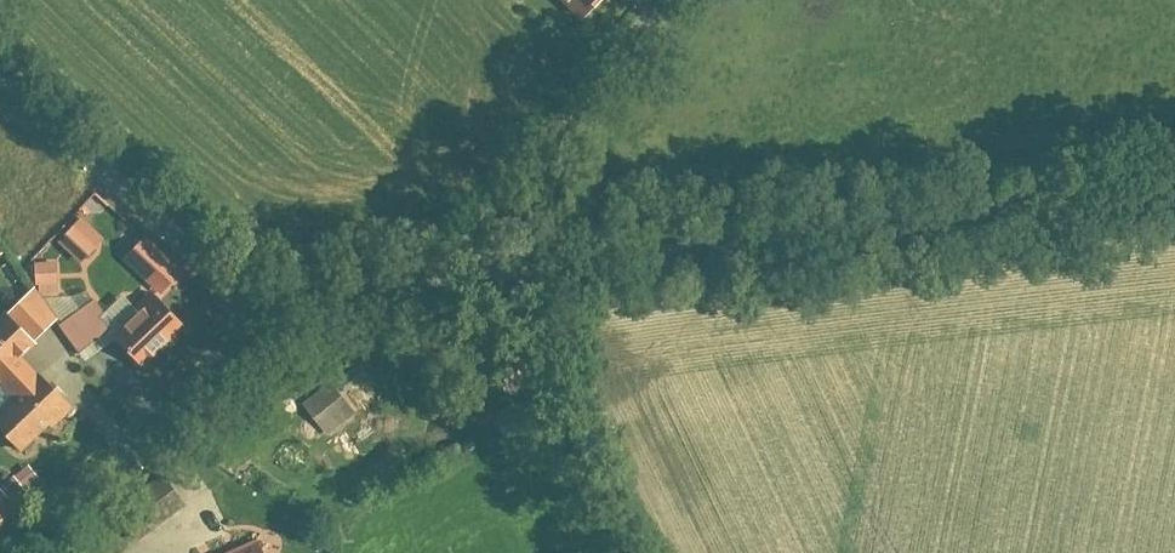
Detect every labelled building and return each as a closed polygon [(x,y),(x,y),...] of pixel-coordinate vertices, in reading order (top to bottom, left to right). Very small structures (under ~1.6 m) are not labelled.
[(585,27),(613,0),(559,0),(585,27)] [(78,229),(60,248),(85,271),(103,251),(78,229)] [(150,242),(126,265),(165,305),(190,282),(150,242)] [(61,304),(61,269),(37,270),(38,292),(49,302),(61,304)] [(35,297),(13,320),(38,345),(61,321),(35,297)] [(155,302),(141,317),(125,301),(106,322),(96,309),(63,334),(81,357),(111,334),(118,340),(117,342),(147,370),(185,330),(155,302)] [(0,327),(0,385),(19,404),(0,423),(0,429),(29,459),(74,414),(22,361),(38,345),(13,320),(10,317),(0,327)] [(326,384),(290,416),(319,448),(355,416),(326,384)] [(12,489),(23,499),(41,479),(30,470),(12,489)] [(116,518),(139,546),(187,506),(164,479),(116,518)] [(21,511),(0,491),(0,534),(21,511)]
